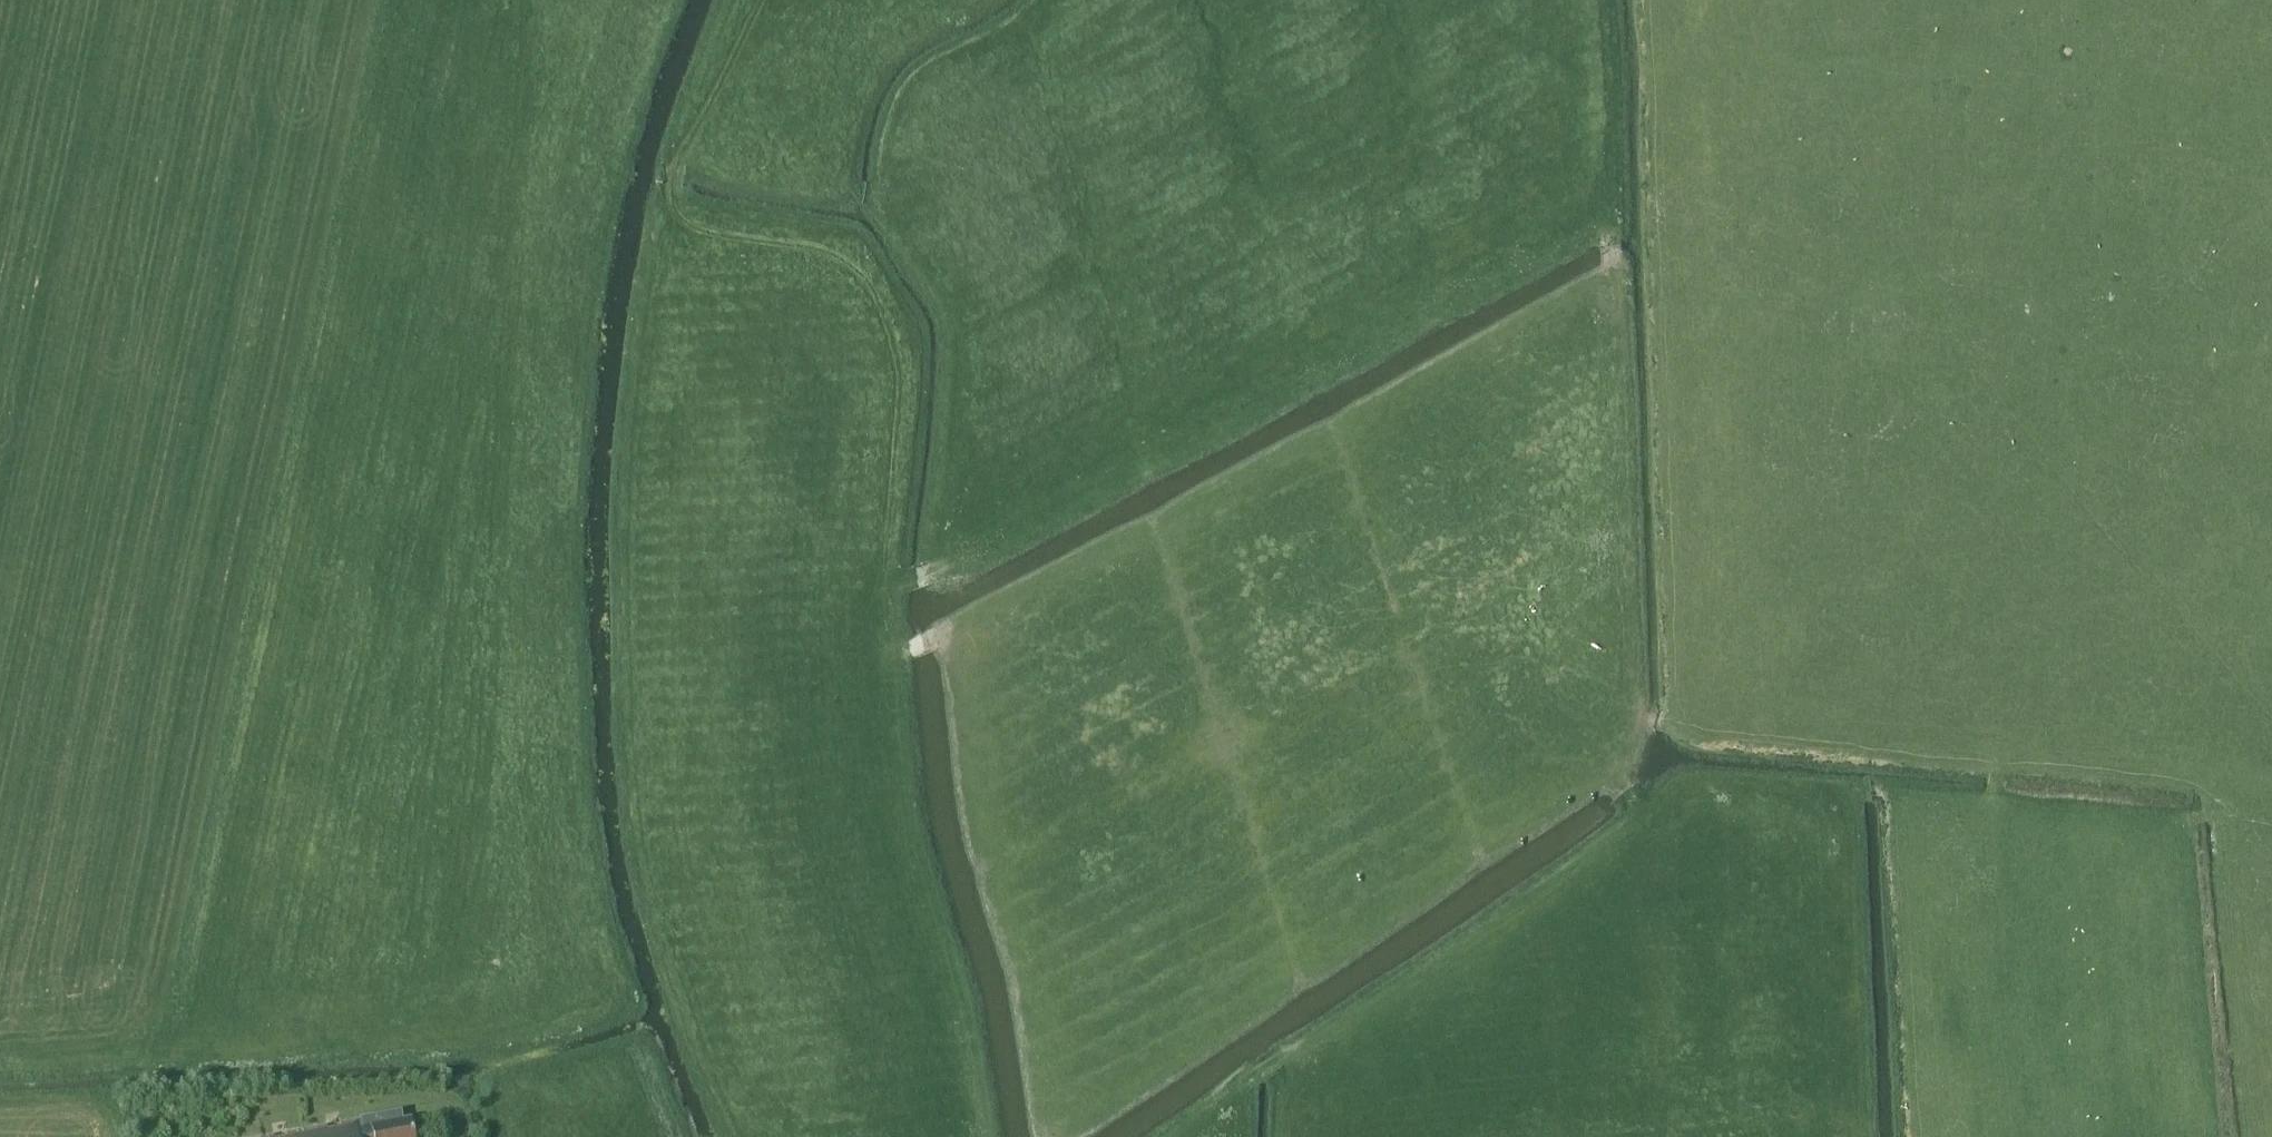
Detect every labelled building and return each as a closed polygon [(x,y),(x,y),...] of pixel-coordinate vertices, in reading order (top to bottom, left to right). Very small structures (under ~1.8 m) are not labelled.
[(409,1120),(371,1127),(341,1132),(342,1135),(333,1136),(412,1136),(409,1120)]
